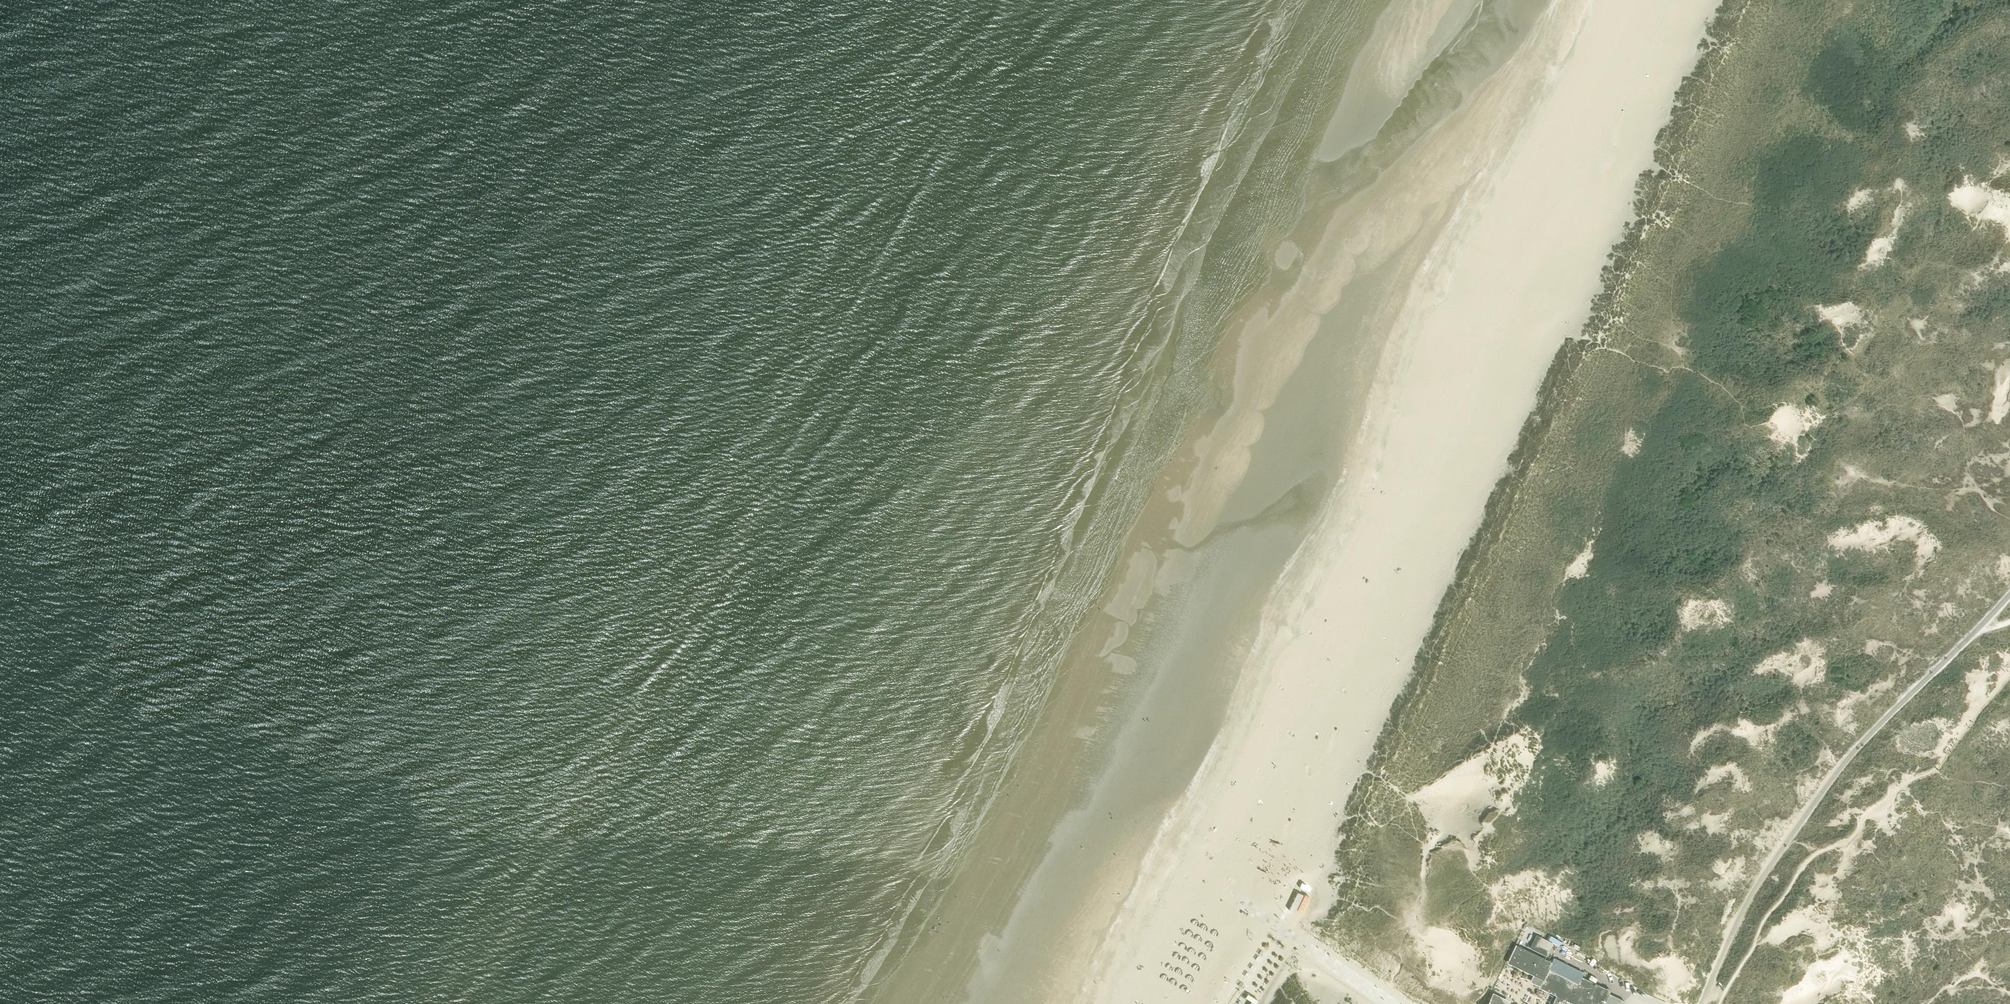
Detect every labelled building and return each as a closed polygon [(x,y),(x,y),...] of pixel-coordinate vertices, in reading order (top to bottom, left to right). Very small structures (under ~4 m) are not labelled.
[(1309,893),(1302,889),(1291,911),(1299,915),(1309,893)] [(1532,973),(1542,978),(1547,968),(1551,960),(1515,943),(1506,961),(1532,973)] [(1562,997),(1574,1003),(1586,978),(1580,975),(1577,982),(1547,968),(1542,978),(1539,985),(1538,986),(1550,991),(1555,994),(1562,997)] [(1542,978),(1532,973),(1529,980),(1539,985),(1542,978)] [(1586,978),(1574,1003),(1573,1003),(1603,1003),(1608,992),(1610,989),(1586,978)] [(1492,991),(1486,1003),(1507,1003),(1509,999),(1492,991)] [(1608,992),(1603,1003),(1623,1003),(1625,1000),(1608,992)] [(1555,994),(1550,1003),(1559,1003),(1562,997),(1555,994)]
